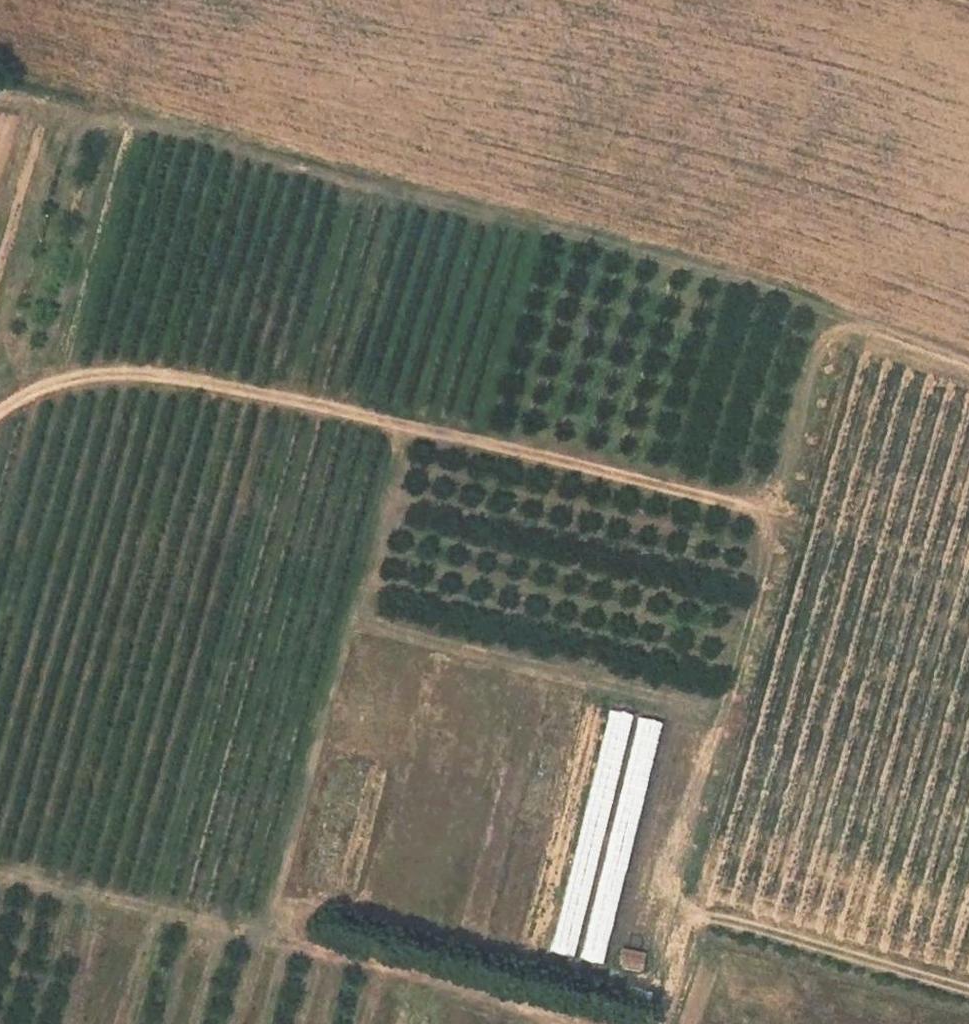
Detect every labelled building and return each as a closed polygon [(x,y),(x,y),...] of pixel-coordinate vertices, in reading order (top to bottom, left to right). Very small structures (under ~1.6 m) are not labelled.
[(576,700),(525,944),(549,949),(600,705),(576,700)]
